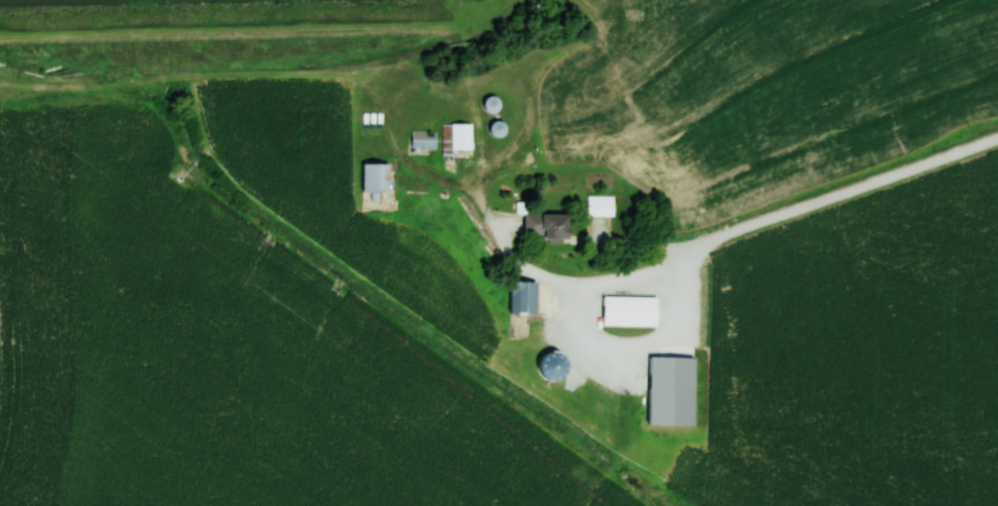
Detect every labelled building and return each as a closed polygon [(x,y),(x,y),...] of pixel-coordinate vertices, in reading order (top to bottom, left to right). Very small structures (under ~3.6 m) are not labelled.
[(486,112),(498,111),(497,98),(485,99),(486,112)] [(493,138),(505,136),(502,121),(490,123),(493,138)] [(452,124),(476,124),(475,154),(451,154),(452,124)] [(436,149),(436,132),(411,132),(411,149),(436,149)] [(366,163),(391,164),(390,195),(365,194),(366,163)] [(588,217),(614,217),(614,196),(588,196),(588,217)] [(543,237),(543,243),(568,243),(568,214),(525,214),(525,237),(543,237)] [(537,282),(510,282),(510,314),(537,314),(537,282)] [(606,297),(660,296),(660,328),(607,328),(606,297)] [(651,425),(654,355),(702,357),(699,427),(651,425)]
